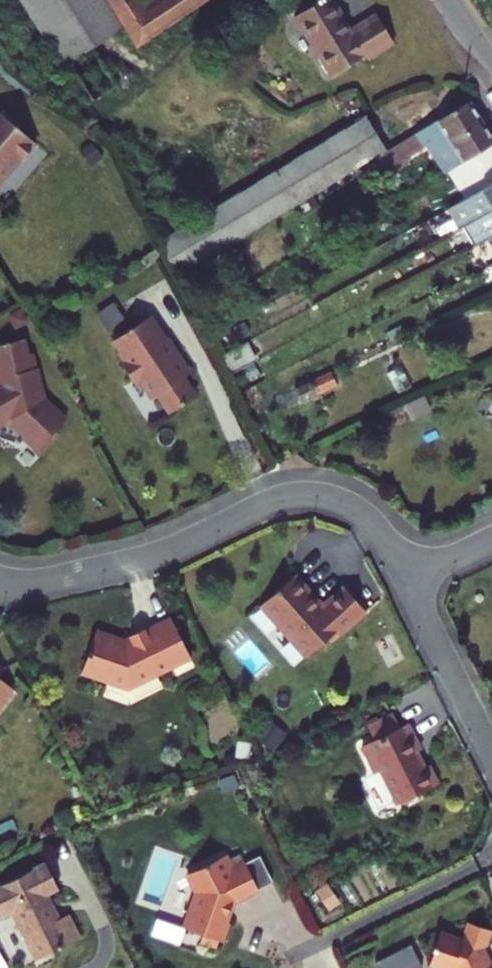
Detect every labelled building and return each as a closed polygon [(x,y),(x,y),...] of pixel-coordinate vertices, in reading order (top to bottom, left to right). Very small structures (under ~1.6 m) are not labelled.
[(74,59),(98,98),(124,81),(100,44),(131,24),(143,43),(208,0),(29,0),(68,63),(74,59)] [(306,15),(343,75),(376,54),(378,57),(404,41),(388,14),(359,32),(351,19),(355,17),(344,0),(331,0),(306,15)] [(482,101),(420,139),(431,157),(443,150),(447,156),(454,151),(452,148),(491,124),(491,118),(482,101)] [(23,163),(29,161),(45,141),(0,105),(0,191),(23,163)] [(378,114),(167,241),(188,277),(399,150),(378,114)] [(491,151),(491,124),(452,148),(454,151),(447,156),(443,150),(431,157),(444,180),(476,161),(491,151)] [(476,161),(491,187),(491,151),(476,161)] [(458,209),(469,228),(473,225),(491,214),(491,190),(458,209)] [(473,225),(485,247),(491,243),(491,214),(473,225)] [(158,314),(148,321),(150,323),(160,317),(158,314)] [(150,323),(124,340),(132,352),(129,353),(137,363),(133,366),(144,382),(150,377),(160,392),(169,394),(181,412),(205,396),(193,378),(198,375),(199,369),(187,352),(185,353),(173,351),(175,341),(160,317),(150,323)] [(179,338),(175,341),(173,351),(185,353),(187,352),(179,338)] [(2,347),(10,378),(5,397),(0,396),(0,425),(8,420),(29,425),(38,434),(37,434),(54,451),(67,438),(67,430),(78,419),(65,406),(60,411),(57,409),(59,408),(59,403),(42,386),(43,386),(39,371),(45,370),(41,354),(37,339),(2,347)] [(254,341),(228,356),(238,375),(264,360),(254,341)] [(5,397),(10,378),(2,347),(0,348),(0,355),(7,381),(0,385),(0,396),(5,397)] [(45,353),(41,354),(45,370),(49,369),(45,353)] [(45,370),(39,371),(43,386),(42,386),(59,403),(59,408),(57,409),(60,411),(65,406),(78,419),(80,418),(67,404),(66,405),(59,399),(51,369),(49,369),(45,370)] [(67,430),(67,438),(54,451),(37,434),(38,434),(29,425),(8,420),(0,425),(0,435),(20,424),(34,437),(36,436),(54,454),(73,436),(67,430)] [(303,569),(268,600),(286,619),(285,623),(295,634),(298,634),(314,651),(343,626),(345,628),(372,606),(351,583),(329,603),(318,591),(318,587),(303,569)] [(318,587),(318,591),(329,603),(351,583),(350,582),(329,600),(318,587)] [(266,601),(285,623),(286,619),(268,600),(266,601)] [(373,608),(372,606),(345,628),(347,631),(373,608)] [(103,628),(91,670),(118,678),(119,676),(136,681),(140,670),(152,674),(198,652),(179,614),(154,627),(138,634),(133,637),(103,628)] [(137,632),(138,634),(154,627),(153,624),(137,632)] [(298,634),(295,634),(312,653),(314,651),(298,634)] [(6,705),(3,703),(18,684),(6,674),(13,665),(0,655),(0,713),(6,705)] [(152,674),(140,670),(136,681),(152,674)] [(414,719),(369,742),(382,769),(387,766),(404,800),(407,798),(411,800),(419,796),(420,792),(445,780),(435,761),(431,763),(423,747),(427,745),(414,719)] [(204,886),(201,888),(189,922),(210,929),(207,937),(223,942),(225,935),(229,936),(236,918),(234,917),(236,913),(235,911),(240,897),(242,896),(265,885),(265,884),(252,858),(240,864),(239,862),(233,849),(195,868),(204,886)] [(266,851),(252,858),(265,884),(279,877),(266,851)] [(41,951),(86,927),(74,905),(65,910),(52,886),(64,879),(51,855),(0,883),(0,901),(6,911),(16,905),(41,951)] [(250,855),(239,862),(240,864),(252,858),(250,855)] [(192,869),(201,888),(204,886),(195,868),(192,869)] [(184,938),(188,922),(159,916),(155,932),(184,938)] [(477,917),(471,934),(448,925),(443,939),(442,939),(441,944),(442,944),(437,958),(459,967),(460,967),(491,967),(491,948),(491,945),(491,942),(491,923),(477,917)] [(379,957),(384,967),(415,967),(425,963),(415,941),(379,957)]
